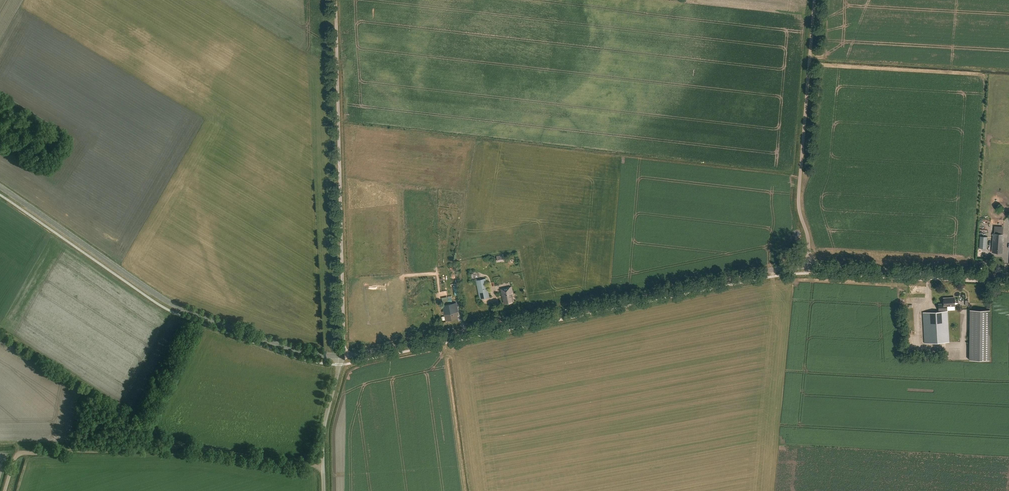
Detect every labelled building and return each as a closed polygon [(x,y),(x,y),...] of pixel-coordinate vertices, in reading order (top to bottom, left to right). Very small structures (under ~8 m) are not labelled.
[(995,221),(995,226),(994,226),(992,252),(1000,253),(1002,227),(1002,222),(995,221)] [(489,297),(485,279),(476,280),(480,299),(489,297)] [(505,289),(501,290),(502,295),(503,295),(504,304),(513,302),(511,294),(513,293),(511,287),(504,288),(505,289)] [(954,305),(954,297),(943,298),(944,306),(939,306),(939,311),(923,312),(925,343),(949,342),(947,310),(946,306),(954,305)] [(458,314),(456,303),(443,305),(446,321),(458,318),(457,314),(458,314)] [(990,311),(970,309),(967,359),(987,361),(990,311)]
